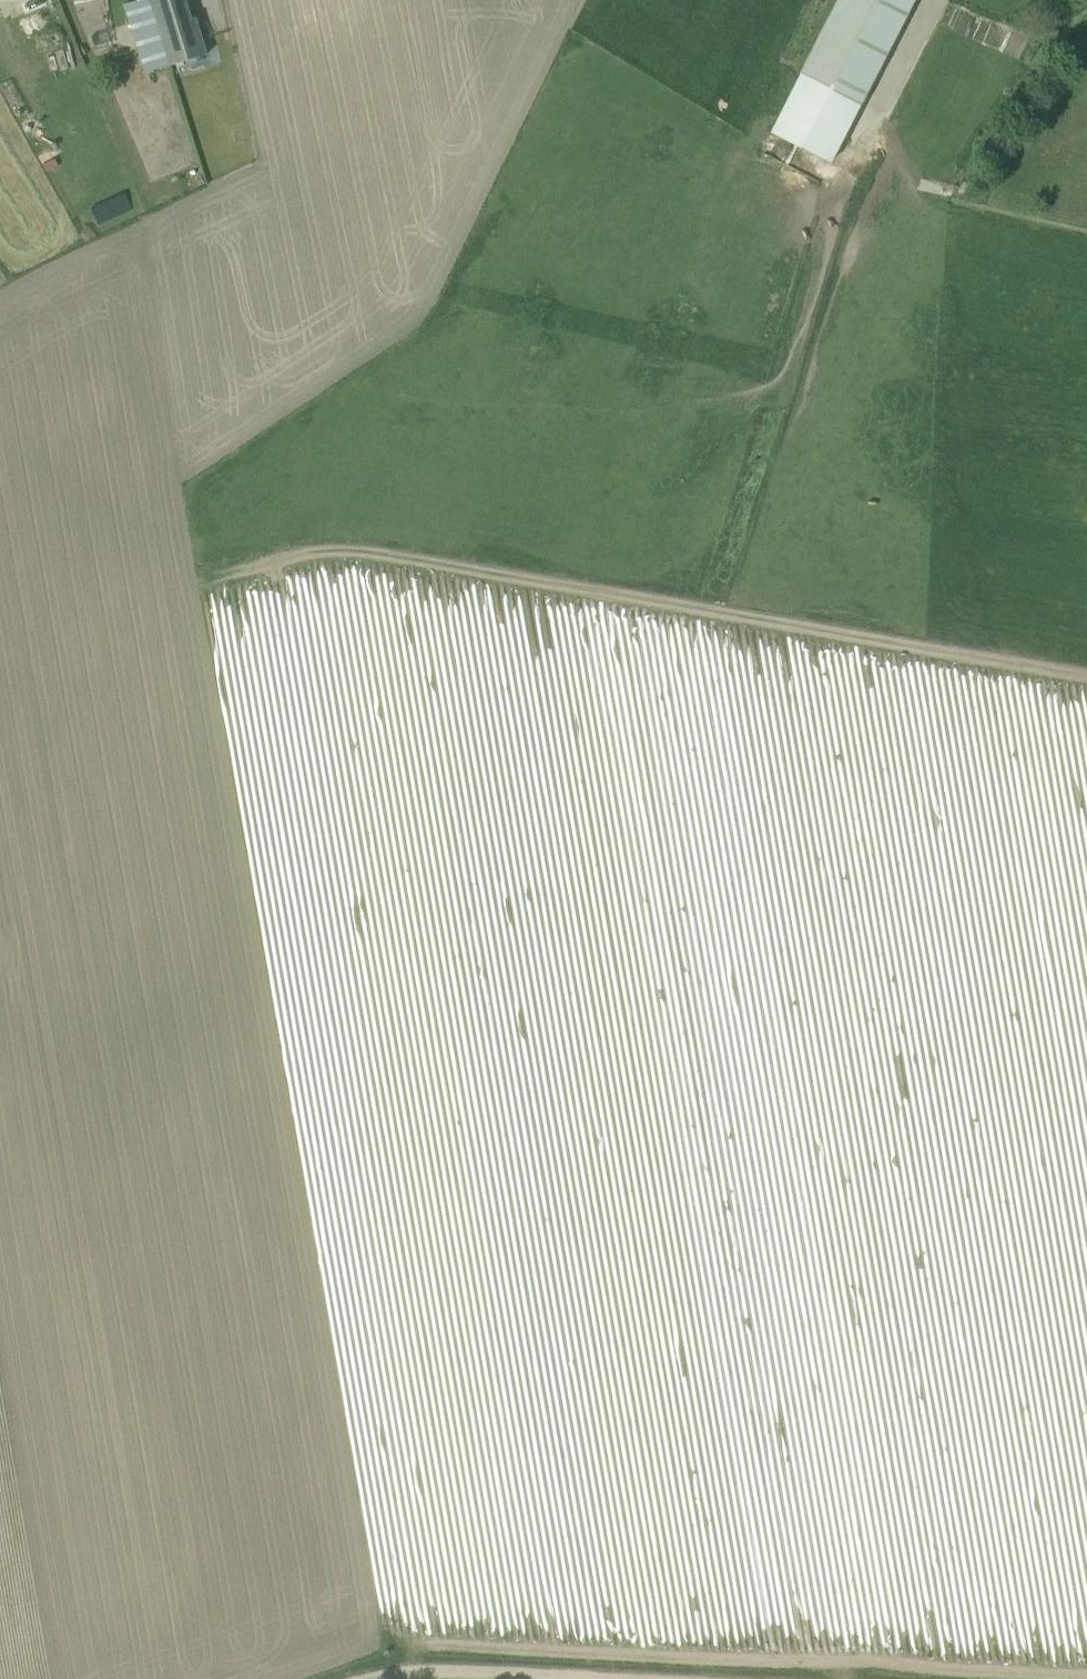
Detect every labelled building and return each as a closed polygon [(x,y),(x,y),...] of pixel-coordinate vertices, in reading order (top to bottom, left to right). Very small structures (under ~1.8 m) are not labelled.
[(25,16),(47,7),(44,0),(18,0),(25,16)] [(154,15),(152,15),(162,46),(164,46),(170,64),(207,53),(196,16),(192,17),(187,0),(149,0),(154,15)] [(771,131),(831,161),(861,103),(914,0),(836,0),(799,72),(801,73),(771,131)] [(140,53),(162,46),(152,15),(130,22),(140,53)]
